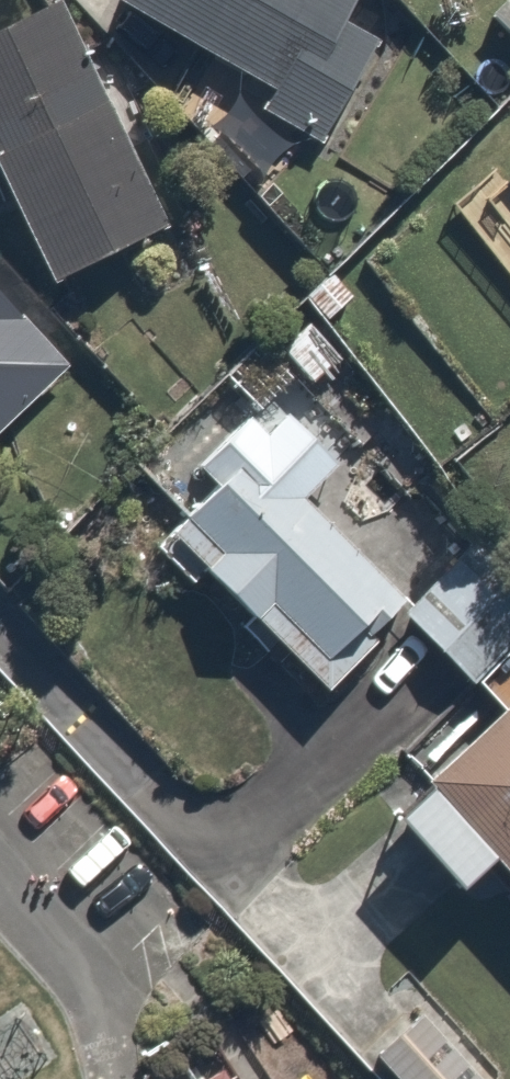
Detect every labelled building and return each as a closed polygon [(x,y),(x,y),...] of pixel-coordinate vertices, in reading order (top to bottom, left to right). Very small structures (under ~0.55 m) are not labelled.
[(59,0),(43,0),(0,22),(0,148),(69,284),(176,229),(59,0)] [(279,71),(262,103),(331,141),(389,37),(349,15),(357,0),(152,0),(279,71)] [(489,8),(509,32),(509,0),(498,0),(489,8)] [(447,207),(509,280),(509,153),(447,207)] [(0,279),(0,415),(66,363),(0,279)] [(402,494),(279,377),(193,467),(220,494),(177,539),(320,675),(399,592),(352,547),(402,494)] [(483,528),(405,597),(480,680),(509,653),(509,558),(483,528)] [(406,799),(467,867),(499,838),(509,850),(509,704),(406,799)] [(377,1051),(403,1078),(482,1078),(419,1011),(377,1051)] [(219,1069),(204,1078),(226,1078),(219,1069)]
